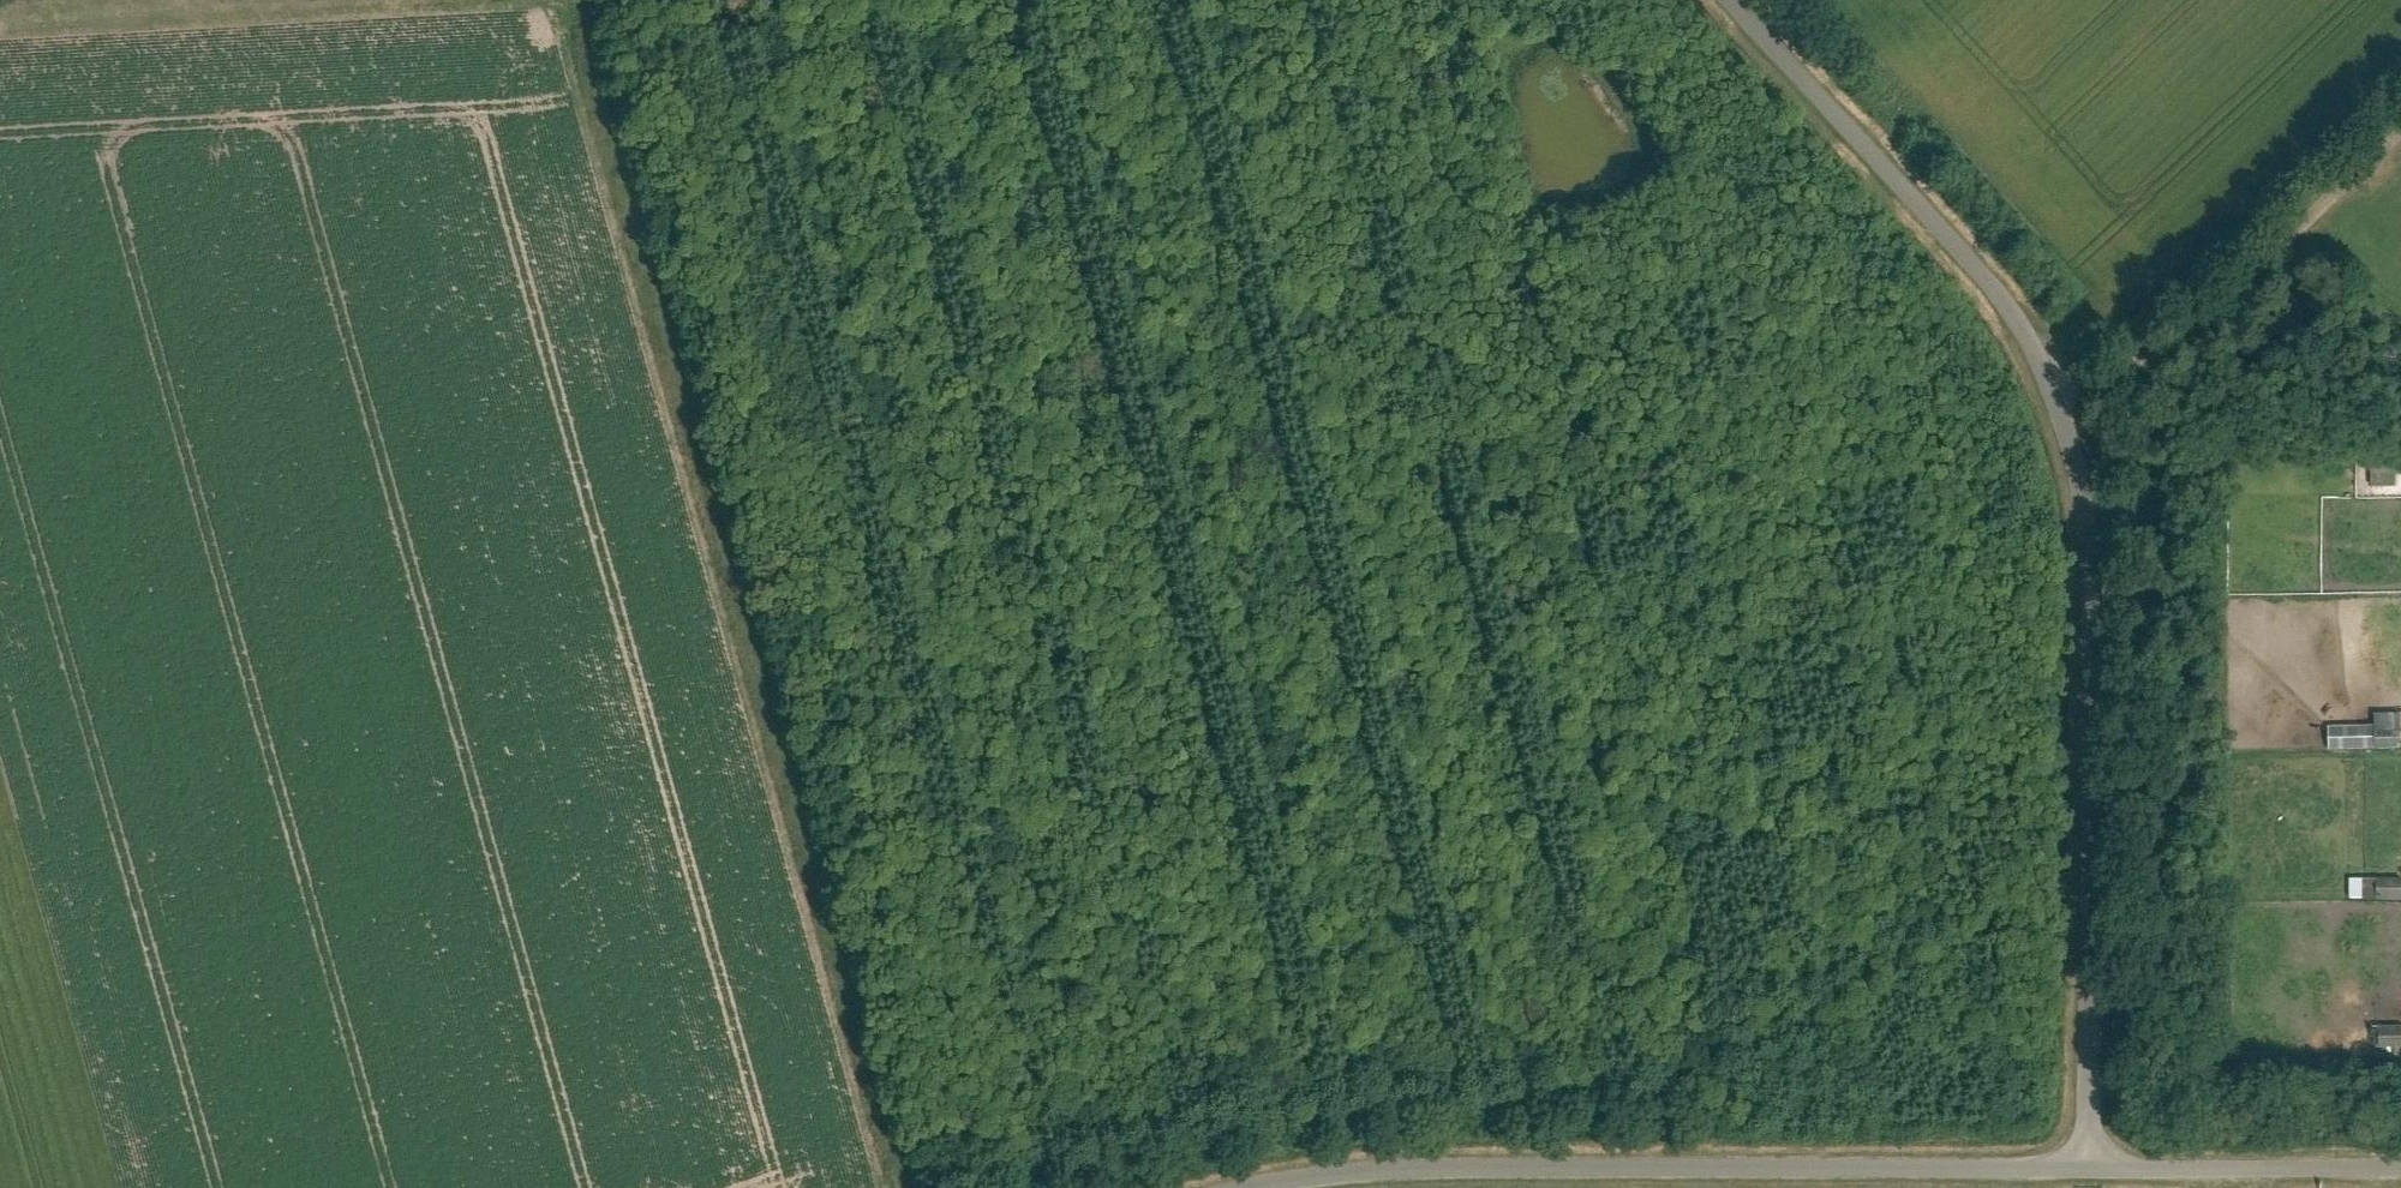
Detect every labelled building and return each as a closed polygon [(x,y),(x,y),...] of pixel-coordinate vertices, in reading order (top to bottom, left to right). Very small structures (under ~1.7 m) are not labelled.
[(2397,465),(2373,464),(2372,487),(2396,487),(2397,465)] [(2400,754),(2400,746),(2400,735),(2372,735),(2373,754),(2400,754)] [(2400,904),(2400,896),(2400,884),(2374,884),(2374,904),(2400,904)] [(2400,1049),(2400,1030),(2374,1030),(2374,1050),(2400,1049)]
